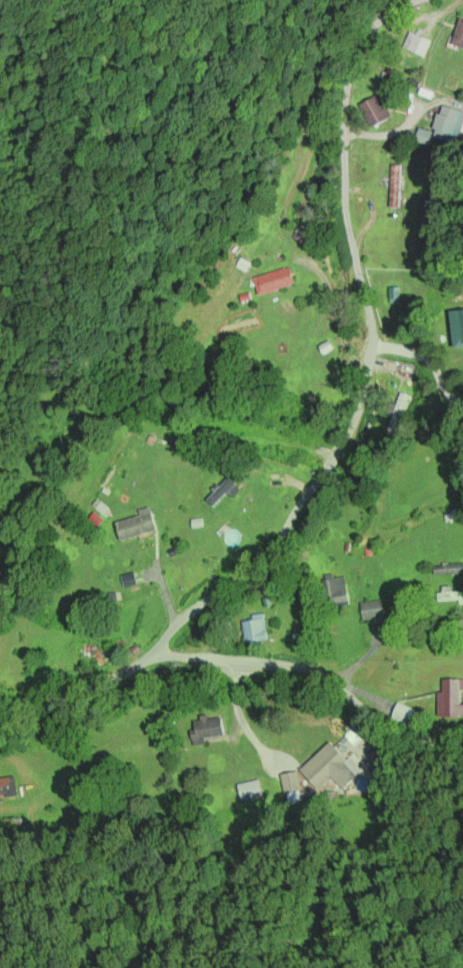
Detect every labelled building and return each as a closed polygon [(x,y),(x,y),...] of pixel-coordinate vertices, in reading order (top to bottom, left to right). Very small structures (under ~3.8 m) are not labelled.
[(460,21),(454,47),(462,49),(462,22),(460,21)] [(432,44),(411,34),(404,49),(424,59),(432,44)] [(359,107),(373,130),(392,118),(379,96),(359,107)] [(421,132),(419,144),(430,146),(432,139),(459,144),(462,124),(462,112),(440,107),(435,134),(421,132)] [(401,167),(391,167),(391,211),(401,211),(401,167)] [(260,298),(297,286),(291,268),(254,280),(260,298)] [(244,478),(237,471),(209,501),(215,508),(244,478)] [(130,545),(129,524),(118,525),(119,545),(130,545)] [(0,563),(0,586),(9,587),(13,566),(0,563)] [(462,576),(462,565),(435,565),(435,576),(462,576)] [(326,580),(328,607),(350,605),(347,578),(326,580)] [(439,602),(462,601),(462,590),(438,592),(439,602)] [(363,621),(385,618),(383,601),(361,603),(363,621)] [(243,618),(245,644),(268,642),(266,616),(243,618)] [(112,650),(84,651),(84,659),(112,658),(112,650)] [(462,721),(462,680),(440,680),(440,721),(462,721)] [(192,718),(193,746),(208,746),(207,739),(224,739),(223,717),(192,718)] [(352,783),(339,749),(297,765),(310,800),(352,783)] [(242,799),(261,797),(260,789),(249,790),(248,785),(240,785),(242,799)]
